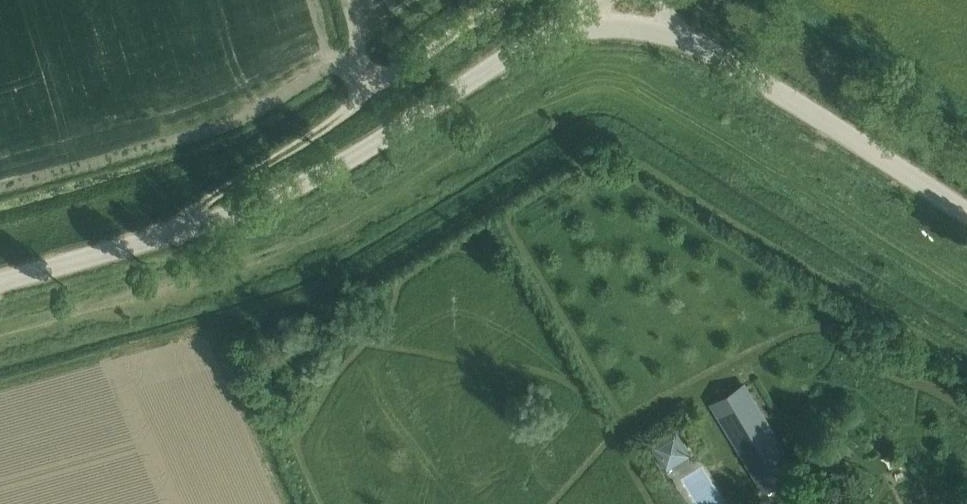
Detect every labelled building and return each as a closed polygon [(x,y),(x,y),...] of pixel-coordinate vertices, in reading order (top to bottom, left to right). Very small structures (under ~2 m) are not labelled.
[(714,405),(735,440),(765,489),(795,471),(776,440),(744,387),(714,405)] [(689,503),(731,503),(706,463),(704,464),(680,422),(644,443),(689,503)]
